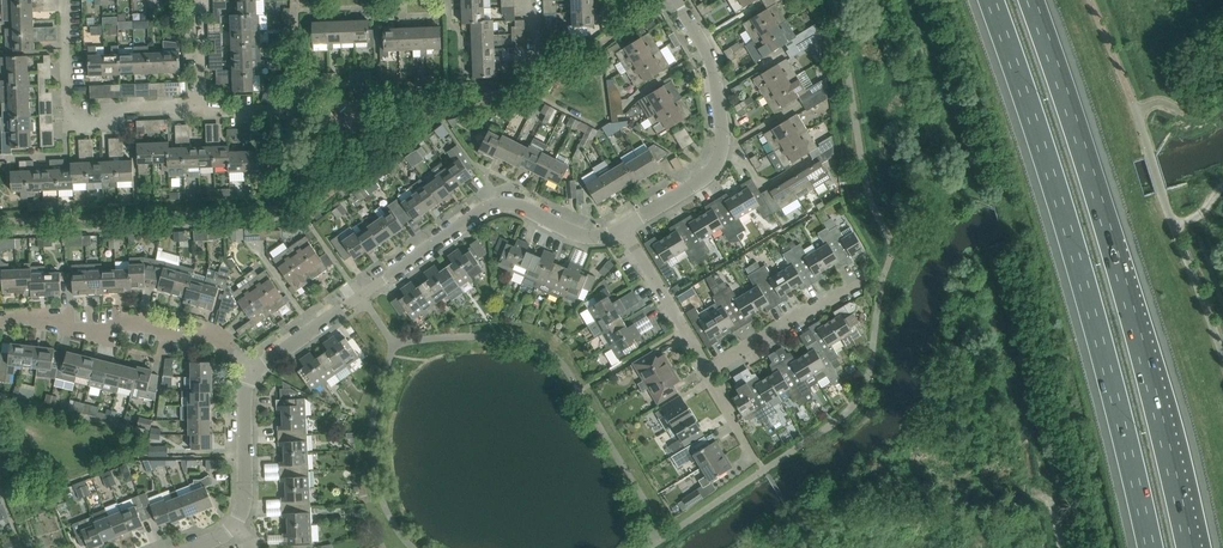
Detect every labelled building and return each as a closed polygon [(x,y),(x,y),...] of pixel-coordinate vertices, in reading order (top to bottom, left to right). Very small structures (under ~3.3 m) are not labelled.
[(256,0),(250,0),(236,1),(237,15),(236,16),(251,15),(251,14),(257,14),(256,0)] [(484,5),(484,0),(462,0),(462,8),(484,7),(484,5)] [(553,5),(553,0),(543,0),(544,13),(557,13),(556,5),(553,5)] [(594,11),(593,0),(571,0),(572,12),(594,11)] [(752,2),(750,0),(728,0),(735,12),(752,2)] [(778,2),(778,3),(783,0),(769,0),(763,3),(767,9),(759,14),(769,30),(786,20),(776,3),(778,2)] [(699,11),(706,7),(702,2),(696,6),(699,11)] [(13,20),(33,19),(33,5),(13,6),(13,20)] [(515,20),(515,14),(515,6),(502,7),(502,14),(505,14),(506,21),(515,20)] [(484,21),(485,21),(484,7),(462,8),(463,23),(471,23),(471,22),(484,21)] [(699,11),(702,16),(709,12),(706,7),(699,11)] [(572,12),(572,23),(568,26),(568,25),(567,25),(573,40),(588,35),(588,34),(587,34),(587,26),(594,25),(594,11),(572,12)] [(554,27),(554,21),(557,20),(557,13),(544,13),(544,27),(554,27)] [(753,40),(769,30),(759,14),(742,24),(753,40)] [(251,16),(251,15),(236,16),(237,15),(231,15),(231,31),(260,30),(260,16),(251,16)] [(149,18),(149,26),(157,26),(157,18),(149,18)] [(6,35),(34,34),(33,19),(13,20),(14,28),(5,28),(6,35)] [(341,43),(355,42),(354,20),(340,21),(341,43)] [(368,47),(374,46),(373,29),(369,29),(368,20),(354,20),(355,42),(368,42),(368,47)] [(472,35),(494,34),(494,20),(485,21),(484,21),(471,22),(471,23),(472,35)] [(769,30),(779,47),(797,37),(786,20),(769,30)] [(314,50),(328,49),(327,21),(312,22),(313,44),(314,44),(314,50)] [(334,43),(341,43),(340,21),(327,21),(328,49),(329,49),(329,48),(334,48),(334,43)] [(802,41),(816,32),(815,24),(798,34),(802,41)] [(108,34),(117,33),(117,25),(107,25),(108,34)] [(427,55),(427,49),(441,48),(440,26),(425,27),(426,55),(427,55)] [(399,50),(413,50),(412,27),(398,28),(399,50)] [(421,56),(426,55),(425,27),(412,27),(413,50),(421,49),(421,56)] [(385,51),(399,50),(398,28),(384,29),(385,51)] [(232,46),(252,45),(261,45),(260,30),(231,31),(232,46)] [(756,62),(779,47),(769,30),(753,40),(746,45),(756,62)] [(643,59),(660,49),(649,32),(633,42),(643,59)] [(672,41),(677,38),(673,32),(668,35),(672,41)] [(818,41),(816,32),(802,41),(798,44),(802,51),(805,50),(818,41)] [(14,51),(35,50),(34,34),(6,35),(6,42),(14,42),(14,51)] [(472,49),(495,48),(494,34),(472,35),(472,49)] [(676,47),(681,44),(677,38),(672,41),(676,47)] [(626,70),(643,59),(633,42),(615,53),(626,70)] [(727,56),(733,52),(742,47),(738,42),(730,47),(724,51),(727,56)] [(120,74),(119,46),(119,45),(112,45),(113,54),(104,55),(105,75),(120,74)] [(149,53),(148,53),(148,45),(134,46),(135,74),(150,73),(149,53)] [(233,61),(252,60),(252,45),(232,46),(233,61)] [(105,75),(104,55),(104,46),(89,47),(90,75),(105,75)] [(120,74),(135,74),(134,46),(119,46),(120,74)] [(526,61),(526,53),(526,47),(516,47),(516,54),(513,54),(513,61),(526,61)] [(473,62),(495,62),(495,48),(472,49),(473,62)] [(643,59),(653,76),(670,66),(660,49),(643,59)] [(150,73),(165,72),(164,52),(149,53),(150,73)] [(164,52),(165,72),(180,72),(180,52),(164,52)] [(733,52),(727,56),(730,61),(736,57),(733,52)] [(28,71),(28,56),(0,57),(0,66),(0,72),(8,72),(28,71)] [(780,86),(797,75),(787,58),(769,69),(780,86)] [(636,86),(653,76),(643,59),(626,70),(636,86)] [(233,76),(253,75),(252,60),(233,61),(233,76)] [(496,76),(495,64),(495,62),(473,62),(473,77),(496,76)] [(763,96),(780,86),(769,69),(753,79),(763,96)] [(1,87),(29,86),(28,71),(8,72),(9,80),(1,80),(1,87)] [(356,80),(371,79),(370,71),(356,72),(356,80)] [(234,91),(254,91),(261,90),(260,75),(253,75),(233,76),(234,91)] [(813,96),(823,90),(819,84),(807,91),(797,75),(780,86),(790,103),(798,97),(802,103),(813,96)] [(665,107),(682,97),(672,80),(655,90),(665,107)] [(9,102),(29,101),(29,86),(1,87),(2,102),(9,101),(9,102)] [(620,92),(614,93),(614,86),(608,87),(609,101),(621,100),(620,92)] [(774,112),(790,103),(780,86),(763,96),(774,112)] [(648,118),(665,107),(655,90),(638,101),(648,118)] [(828,98),(823,90),(813,96),(802,103),(807,111),(828,98)] [(665,107),(676,124),(692,114),(682,97),(665,107)] [(610,108),(622,107),(621,100),(609,101),(610,108)] [(10,117),(30,116),(29,101),(9,102),(10,117)] [(737,112),(743,108),(740,103),(734,107),(737,112)] [(545,115),(550,106),(545,104),(541,113),(545,115)] [(505,108),(496,110),(497,115),(510,121),(515,110),(514,106),(505,108)] [(547,124),(555,108),(550,106),(545,115),(542,121),(547,124)] [(617,114),(623,113),(622,107),(610,108),(612,122),(608,123),(609,128),(619,127),(618,122),(617,114)] [(658,134),(676,124),(665,107),(648,118),(658,134)] [(743,108),(737,112),(740,117),(746,113),(743,108)] [(559,120),(563,112),(558,110),(554,118),(559,120)] [(790,141),(807,130),(797,113),(780,124),(790,141)] [(11,131),(31,131),(30,116),(10,117),(11,131)] [(448,120),(453,127),(456,125),(457,118),(457,117),(448,119),(448,120)] [(571,128),(576,119),(571,117),(566,126),(571,128)] [(589,126),(580,121),(576,119),(571,128),(576,130),(577,128),(585,132),(589,126)] [(137,133),(145,133),(144,120),(137,120),(137,133)] [(437,134),(445,128),(442,124),(434,130),(437,134)] [(774,151),(790,141),(780,124),(763,134),(774,151)] [(597,130),(593,128),(589,126),(585,132),(578,148),(582,150),(585,146),(589,148),(597,130)] [(679,130),(688,146),(695,142),(685,126),(679,130)] [(488,131),(488,132),(484,130),(478,132),(476,138),(477,142),(481,145),(478,152),(483,155),(485,152),(492,156),(503,135),(502,135),(501,137),(488,131)] [(682,149),(688,146),(679,130),(673,134),(682,149)] [(790,141),(800,157),(818,147),(807,130),(790,141)] [(31,131),(11,131),(11,147),(31,146),(31,131)] [(506,160),(516,142),(503,135),(492,156),(497,159),(499,156),(506,160)] [(823,151),(833,145),(832,135),(818,143),(823,151)] [(519,167),(534,138),(534,137),(530,146),(529,145),(528,148),(516,142),(506,160),(519,167)] [(547,144),(542,141),(534,138),(519,167),(524,170),(525,167),(533,171),(547,144)] [(784,168),(800,157),(790,141),(774,151),(784,168)] [(168,148),(169,148),(169,142),(153,143),(154,163),(154,171),(168,170),(168,168),(168,162),(168,148)] [(146,163),(154,163),(153,143),(138,143),(138,163),(139,163),(140,172),(146,171),(146,163)] [(660,167),(656,160),(670,153),(654,143),(648,147),(650,149),(637,157),(648,175),(660,167)] [(558,153),(555,159),(543,152),(547,144),(533,171),(546,178),(558,153)] [(468,170),(473,167),(457,145),(447,151),(455,162),(448,167),(460,184),(472,176),(468,170)] [(831,178),(822,163),(835,155),(833,145),(823,151),(812,158),(816,164),(804,171),(814,188),(831,178)] [(200,167),(214,166),(213,146),(197,147),(199,174),(200,174),(200,167)] [(228,152),(229,152),(229,146),(213,146),(214,166),(229,166),(228,152)] [(423,157),(427,154),(421,146),(417,149),(423,157)] [(170,175),(184,175),(182,147),(169,148),(168,148),(168,162),(168,168),(168,170),(170,170),(170,175)] [(190,175),(199,174),(197,147),(182,147),(184,175),(185,175),(184,167),(189,167),(190,175)] [(578,159),(582,150),(578,148),(573,157),(578,159)] [(419,160),(423,157),(417,149),(413,153),(419,160)] [(243,151),(244,171),(260,171),(260,170),(259,150),(243,151)] [(230,172),(244,171),(243,151),(229,152),(228,152),(229,166),(230,166),(230,172)] [(559,184),(569,166),(572,160),(558,153),(546,178),(559,184)] [(753,164),(759,160),(756,155),(749,159),(753,164)] [(641,179),(648,175),(637,157),(625,164),(624,162),(623,162),(637,185),(642,182),(641,179)] [(117,181),(133,180),(132,160),(117,161),(117,181)] [(398,172),(402,168),(396,160),(392,164),(398,172)] [(759,160),(753,164),(756,169),(762,165),(759,160)] [(103,181),(117,181),(117,161),(102,162),(103,181)] [(74,190),(88,189),(87,162),(71,163),(72,169),(73,183),(74,183),(74,189),(74,190)] [(94,182),(103,181),(102,162),(87,162),(88,189),(94,189),(94,182)] [(636,185),(637,185),(623,162),(611,170),(622,188),(629,183),(631,185),(635,183),(636,185)] [(394,175),(398,172),(392,164),(388,167),(394,175)] [(453,189),(460,184),(448,167),(436,175),(450,194),(454,191),(453,189)] [(43,190),(58,189),(57,169),(42,170),(43,190)] [(58,189),(74,189),(74,183),(73,183),(72,169),(57,169),(58,189)] [(27,191),(43,190),(42,170),(27,171),(27,191)] [(610,195),(622,188),(611,170),(599,177),(610,195)] [(28,198),(27,191),(27,171),(11,171),(12,191),(20,191),(21,198),(28,198)] [(798,198),(814,188),(804,171),(787,181),(798,198)] [(451,197),(450,194),(436,175),(438,178),(426,185),(421,178),(438,203),(445,198),(446,200),(451,197)] [(597,203),(610,195),(599,177),(586,185),(597,203)] [(426,211),(438,203),(421,178),(409,187),(426,211)] [(773,213),(761,193),(752,178),(741,185),(744,190),(737,194),(747,212),(756,207),(763,219),(773,213)] [(379,186),(374,180),(373,179),(359,190),(365,197),(379,186)] [(576,197),(575,186),(575,180),(567,180),(568,198),(576,197)] [(776,212),(798,198),(787,181),(770,192),(777,203),(772,206),(776,212)] [(419,216),(426,211),(409,187),(410,188),(398,196),(398,197),(393,201),(401,211),(405,208),(408,212),(415,222),(420,218),(419,216)] [(361,201),(365,197),(359,190),(355,193),(361,201)] [(747,212),(737,194),(730,198),(726,193),(716,200),(740,240),(743,238),(744,235),(742,232),(746,229),(739,217),(747,212)] [(737,242),(740,240),(716,200),(705,206),(708,211),(701,216),(712,234),(721,228),(728,240),(729,241),(737,242)] [(395,215),(401,211),(393,201),(383,208),(386,213),(380,218),(392,235),(404,227),(395,215)] [(819,210),(823,208),(825,206),(822,201),(816,205),(819,210)] [(342,215),(346,212),(340,204),(336,208),(342,215)] [(338,219),(342,215),(336,208),(332,211),(338,219)] [(844,237),(837,225),(832,217),(830,219),(823,208),(819,210),(817,211),(827,227),(850,266),(860,259),(857,254),(864,250),(853,232),(844,237)] [(315,220),(317,219),(322,215),(318,210),(311,215),(315,220)] [(712,234),(701,216),(694,220),(691,215),(680,221),(701,256),(710,251),(703,239),(712,234)] [(380,244),(392,235),(380,218),(368,226),(380,244)] [(368,226),(367,227),(363,221),(357,225),(361,231),(357,234),(356,231),(355,232),(370,254),(374,251),(373,249),(380,244),(368,226)] [(692,262),(701,256),(680,221),(669,228),(672,233),(665,237),(676,255),(680,261),(688,256),(692,262)] [(849,266),(850,266),(827,227),(817,233),(825,245),(816,250),(827,268),(834,264),(837,269),(847,263),(849,266)] [(203,230),(197,230),(197,241),(203,240),(208,240),(208,230),(203,230)] [(369,255),(370,254),(355,232),(343,240),(339,235),(331,240),(338,251),(345,246),(354,258),(366,250),(369,255)] [(76,245),(86,245),(86,235),(75,236),(76,245)] [(301,264),(317,253),(305,236),(289,247),(301,264)] [(676,255),(665,237),(658,241),(655,236),(644,243),(665,278),(675,273),(667,261),(676,255)] [(514,246),(508,243),(509,240),(501,237),(494,252),(502,255),(498,265),(508,269),(507,272),(509,273),(523,241),(517,239),(514,246)] [(15,247),(15,238),(0,239),(0,257),(0,255),(0,254),(1,252),(3,250),(5,249),(7,248),(10,248),(15,247)] [(454,252),(474,281),(476,279),(474,276),(484,270),(476,259),(486,253),(477,239),(470,244),(471,246),(467,249),(469,251),(463,255),(459,248),(454,252)] [(800,243),(796,246),(793,239),(788,242),(792,248),(791,249),(813,284),(823,277),(820,272),(827,268),(816,250),(812,244),(803,249),(800,243)] [(521,282),(533,253),(527,251),(530,244),(523,241),(509,273),(513,275),(512,278),(521,282)] [(813,284),(791,249),(788,243),(781,247),(785,253),(782,254),(790,266),(781,271),(792,289),(799,285),(802,290),(813,284)] [(284,275),(301,264),(289,247),(273,259),(284,275)] [(536,284),(549,252),(544,250),(541,257),(533,253),(521,282),(532,287),(533,283),(536,284)] [(471,283),(474,281),(454,252),(448,256),(452,262),(446,267),(460,286),(468,280),(471,283)] [(548,293),(559,265),(553,262),(556,255),(549,252),(536,284),(539,286),(539,288),(539,290),(548,293)] [(172,293),(180,265),(179,256),(169,253),(167,261),(166,261),(159,285),(158,289),(172,293)] [(336,266),(331,258),(328,260),(324,254),(320,257),(317,253),(301,264),(312,279),(327,269),(329,271),(336,266)] [(2,277),(3,293),(5,293),(5,295),(11,295),(11,292),(17,292),(16,269),(9,269),(9,263),(7,263),(6,263),(4,262),(1,259),(0,258),(0,257),(0,277),(2,277)] [(159,285),(166,261),(143,257),(144,264),(130,264),(131,292),(132,292),(132,287),(146,287),(146,282),(159,285)] [(562,295),(576,263),(571,261),(567,268),(559,265),(548,293),(558,297),(559,296),(560,294),(562,295)] [(765,265),(760,267),(757,261),(752,264),(778,305),(788,299),(785,293),(792,289),(781,271),(772,277),(765,265)] [(32,296),(31,266),(30,263),(25,263),(25,268),(16,269),(17,292),(24,292),(24,295),(31,294),(31,296),(32,296)] [(101,293),(102,293),(101,263),(86,264),(87,294),(93,294),(94,296),(100,296),(101,293)] [(115,269),(102,270),(101,263),(102,293),(116,293),(115,269)] [(588,273),(587,276),(580,273),(583,266),(576,263),(562,295),(566,297),(568,294),(578,298),(582,288),(590,291),(596,277),(588,273)] [(73,294),(87,294),(86,264),(72,264),(73,294)] [(116,293),(131,292),(130,264),(128,264),(129,269),(115,269),(116,293)] [(291,294),(312,279),(301,264),(284,275),(291,286),(287,288),(291,294)] [(767,311),(778,305),(752,264),(747,267),(751,273),(748,275),(755,287),(746,292),(757,310),(764,306),(767,311)] [(193,276),(194,273),(193,273),(194,269),(180,265),(172,293),(185,297),(184,302),(192,275),(193,276)] [(460,286),(446,267),(440,271),(435,265),(430,269),(450,297),(453,295),(451,293),(460,286)] [(45,272),(44,266),(31,266),(32,296),(33,296),(34,299),(40,299),(40,296),(46,296),(45,272)] [(225,290),(227,285),(226,284),(230,269),(220,266),(219,272),(208,269),(207,276),(198,306),(213,310),(219,288),(225,290)] [(265,270),(258,274),(254,269),(245,276),(260,298),(276,287),(265,270)] [(447,300),(450,297),(430,269),(424,272),(429,279),(423,283),(436,303),(445,297),(447,300)] [(61,295),(61,283),(60,272),(45,272),(46,296),(61,295)] [(198,306),(207,276),(194,273),(193,276),(192,275),(184,302),(198,306)] [(244,309),(260,298),(245,276),(244,276),(246,278),(237,284),(239,288),(234,292),(230,286),(227,285),(225,290),(220,309),(229,312),(240,304),(244,309)] [(436,303),(423,283),(416,288),(412,281),(406,285),(426,314),(429,312),(427,309),(436,303)] [(757,310),(746,292),(737,298),(730,286),(728,287),(724,281),(717,285),(743,326),(753,320),(750,315),(757,310)] [(424,316),(426,314),(406,285),(401,289),(405,295),(399,300),(405,309),(412,320),(422,313),(424,316)] [(732,332),(743,326),(717,285),(711,289),(715,295),(713,296),(716,302),(707,308),(724,335),(731,331),(732,332)] [(260,298),(271,314),(287,302),(276,287),(260,298)] [(612,303),(608,296),(611,295),(606,288),(593,296),(597,302),(588,308),(580,312),(587,324),(591,322),(592,323),(622,304),(619,299),(612,303)] [(324,297),(330,293),(326,289),(321,293),(324,297)] [(318,302),(324,297),(321,293),(315,297),(318,302)] [(250,329),(271,314),(260,298),(244,309),(251,320),(246,323),(250,329)] [(829,321),(840,339),(849,334),(856,346),(858,345),(858,346),(865,343),(864,341),(865,340),(854,323),(858,321),(855,315),(853,316),(852,315),(850,316),(849,314),(855,310),(856,305),(851,303),(850,302),(833,312),(836,317),(829,321)] [(593,324),(589,326),(595,337),(603,333),(603,334),(624,322),(623,321),(619,314),(626,310),(622,304),(592,323),(593,324)] [(707,308),(699,313),(695,307),(686,312),(707,347),(718,341),(717,339),(724,335),(707,308)] [(281,328),(287,324),(283,319),(277,323),(281,328)] [(840,339),(829,321),(822,325),(819,320),(808,327),(816,340),(834,368),(840,364),(837,358),(839,356),(835,350),(844,345),(840,339)] [(608,348),(638,330),(634,323),(627,327),(624,322),(603,334),(608,342),(605,344),(608,348)] [(613,366),(620,362),(618,358),(638,346),(634,339),(641,334),(638,330),(608,348),(609,350),(605,352),(613,366)] [(329,339),(349,368),(352,366),(350,363),(359,357),(345,337),(339,342),(334,336),(329,339)] [(349,368),(329,339),(323,343),(328,350),(322,354),(336,373),(341,379),(351,372),(349,368)] [(809,351),(802,356),(813,374),(818,381),(826,376),(829,380),(830,381),(831,381),(834,386),(842,381),(837,373),(834,368),(816,340),(806,346),(809,351)] [(25,345),(11,343),(9,356),(1,355),(0,366),(0,381),(10,382),(10,375),(13,376),(15,364),(23,365),(25,345)] [(37,366),(39,347),(25,345),(23,365),(37,366)] [(58,362),(53,361),(55,348),(39,347),(37,366),(52,368),(52,365),(57,367),(58,362)] [(74,382),(82,352),(77,351),(76,354),(67,351),(64,364),(58,362),(57,367),(58,367),(56,377),(74,382)] [(640,388),(671,369),(668,364),(669,363),(663,354),(657,358),(653,351),(633,363),(643,380),(638,383),(640,388)] [(90,378),(95,358),(87,356),(88,354),(82,352),(74,382),(76,374),(90,378)] [(336,373),(322,354),(315,358),(311,352),(305,356),(326,385),(329,383),(331,386),(340,380),(336,373)] [(792,355),(782,361),(803,396),(807,402),(812,399),(812,394),(811,392),(812,391),(804,379),(813,374),(802,356),(795,360),(792,355)] [(323,387),(326,385),(305,356),(300,360),(304,366),(298,371),(311,390),(321,384),(323,387)] [(102,388),(110,359),(105,358),(104,360),(95,358),(90,378),(91,378),(89,385),(102,388)] [(172,370),(174,358),(166,358),(164,375),(172,376),(173,371),(172,370)] [(116,392),(123,365),(115,363),(116,361),(110,359),(102,388),(103,388),(104,381),(112,383),(110,391),(116,392)] [(191,376),(212,376),(212,361),(191,362),(191,376)] [(794,402),(803,396),(782,361),(771,368),(774,373),(767,377),(782,401),(790,395),(794,402)] [(132,388),(138,366),(132,365),(132,367),(123,365),(116,392),(117,393),(119,385),(132,388)] [(148,390),(150,381),(152,370),(138,366),(132,388),(131,393),(155,400),(156,392),(148,390)] [(671,369),(640,388),(642,391),(648,388),(657,404),(678,391),(674,385),(680,381),(676,374),(674,374),(671,369)] [(191,376),(185,376),(185,391),(212,390),(212,376),(191,376)] [(757,376),(747,382),(768,417),(773,426),(780,421),(775,413),(777,412),(773,406),(782,401),(767,377),(760,381),(757,376)] [(305,398),(301,398),(301,393),(291,388),(290,385),(283,381),(283,388),(280,388),(280,389),(281,389),(281,399),(276,399),(277,410),(282,410),(282,418),(306,417),(305,398)] [(739,394),(732,398),(743,416),(752,411),(759,423),(762,421),(767,429),(773,426),(768,417),(747,382),(736,389),(739,394)] [(189,405),(210,405),(210,399),(213,399),(212,391),(212,390),(185,391),(182,391),(182,405),(189,405)] [(680,396),(655,411),(659,418),(666,430),(667,431),(668,430),(692,415),(680,396)] [(189,420),(210,420),(210,405),(189,405),(189,413),(182,413),(182,419),(189,419),(189,420)] [(669,446),(665,448),(668,454),(673,451),(673,452),(703,434),(692,415),(668,430),(672,436),(677,433),(680,438),(669,445),(669,446)] [(138,427),(150,430),(152,420),(140,417),(139,422),(138,427)] [(278,436),(307,434),(306,417),(282,418),(283,425),(277,425),(278,436)] [(210,428),(210,420),(189,420),(189,434),(192,434),(192,435),(213,434),(213,428),(210,428)] [(192,435),(192,437),(192,449),(213,449),(213,434),(192,435)] [(284,453),(308,452),(307,434),(278,436),(278,446),(284,445),(284,453)] [(701,467),(724,454),(716,441),(697,452),(691,456),(694,461),(696,460),(701,467)] [(678,452),(671,456),(678,468),(690,461),(691,463),(694,461),(691,456),(697,452),(692,444),(678,452)] [(149,446),(149,456),(168,455),(168,446),(149,446)] [(280,472),(309,470),(308,452),(284,453),(285,461),(279,461),(280,472)] [(724,454),(701,467),(706,475),(699,480),(703,487),(718,478),(717,476),(732,467),(724,454)] [(151,465),(149,460),(144,462),(147,471),(153,469),(151,465)] [(286,489),(310,488),(309,470),(280,472),(280,482),(286,481),(286,489)] [(112,485),(116,483),(113,474),(108,476),(112,485)] [(107,487),(112,485),(108,476),(104,478),(107,487)] [(208,486),(209,480),(194,479),(193,482),(190,483),(193,492),(200,511),(214,505),(206,486),(207,486),(208,486)] [(89,494),(89,492),(84,480),(79,482),(85,496),(89,494)] [(80,498),(85,496),(79,482),(73,485),(75,489),(76,489),(80,498)] [(281,507),(311,506),(310,488),(286,489),(286,497),(281,497),(281,507)] [(703,497),(697,489),(683,499),(688,507),(703,497)] [(178,519),(187,516),(179,497),(176,490),(171,492),(173,499),(166,502),(175,523),(179,522),(178,519)] [(165,499),(151,504),(146,492),(139,494),(149,518),(155,516),(158,524),(171,519),(173,524),(175,523),(166,502),(165,499)] [(193,492),(179,497),(187,516),(200,511),(193,492)] [(141,521),(149,518),(139,494),(131,497),(132,499),(119,504),(122,512),(130,531),(137,527),(138,530),(144,528),(141,521)] [(122,512),(121,512),(118,503),(106,508),(110,517),(109,517),(117,538),(122,536),(121,534),(130,531),(122,512)] [(288,525),(312,524),(311,506),(281,507),(282,517),(287,517),(288,525)] [(106,508),(91,514),(92,517),(94,523),(96,522),(104,543),(103,541),(111,538),(112,540),(117,538),(109,517),(110,517),(106,508)] [(104,543),(96,522),(94,523),(92,517),(72,525),(80,544),(83,543),(85,540),(86,540),(89,547),(92,547),(104,543)] [(312,524),(288,525),(288,533),(283,533),(283,543),(312,542),(312,524)]
